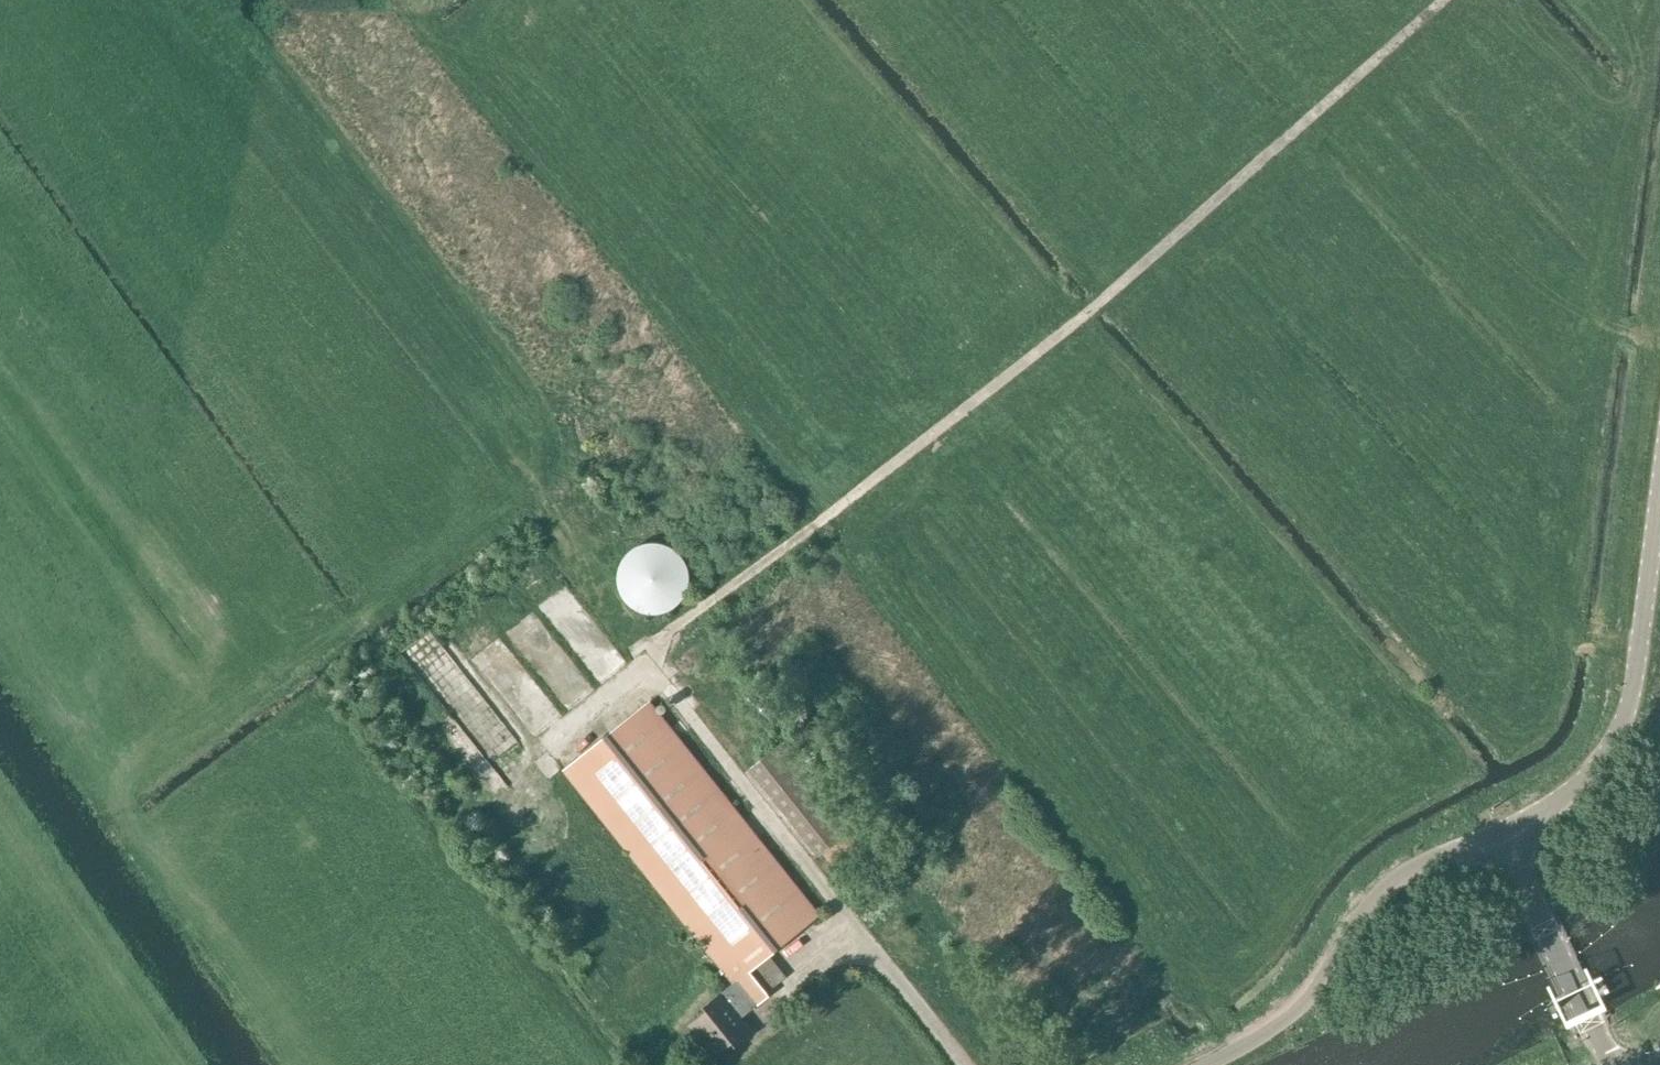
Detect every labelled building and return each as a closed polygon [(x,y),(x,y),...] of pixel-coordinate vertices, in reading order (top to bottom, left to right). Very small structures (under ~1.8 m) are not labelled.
[(644,613),(649,615),(653,615),(656,615),(660,615),(663,614),(667,613),(670,611),(673,610),(676,608),(679,605),(681,603),(684,600),(686,597),(687,594),(689,591),(690,587),(690,584),(691,580),(691,577),(690,573),(689,570),(688,566),(687,563),(685,560),(683,557),(681,554),(678,552),(675,549),(672,548),(669,546),(666,545),(663,544),(659,543),(655,543),(652,543),(648,543),(645,544),(641,545),(638,547),(635,548),(632,550),(629,553),(627,555),(625,558),(623,561),(621,564),(620,568),(619,571),(619,575),(618,578),(618,582),(619,585),(620,589),(621,592),(622,595),(624,598),(626,601),(629,604),(631,607),(634,609),(637,611),(640,612),(644,613)] [(753,1009),(769,996),(749,970),(819,915),(650,703),(564,771),(733,984),(720,994),(704,1006),(707,1011),(689,1026),(714,1057),(732,1042),(736,1046),(751,1034),(738,1017),(751,1006),(753,1009)] [(824,852),(856,826),(787,739),(754,765),(824,852)]
